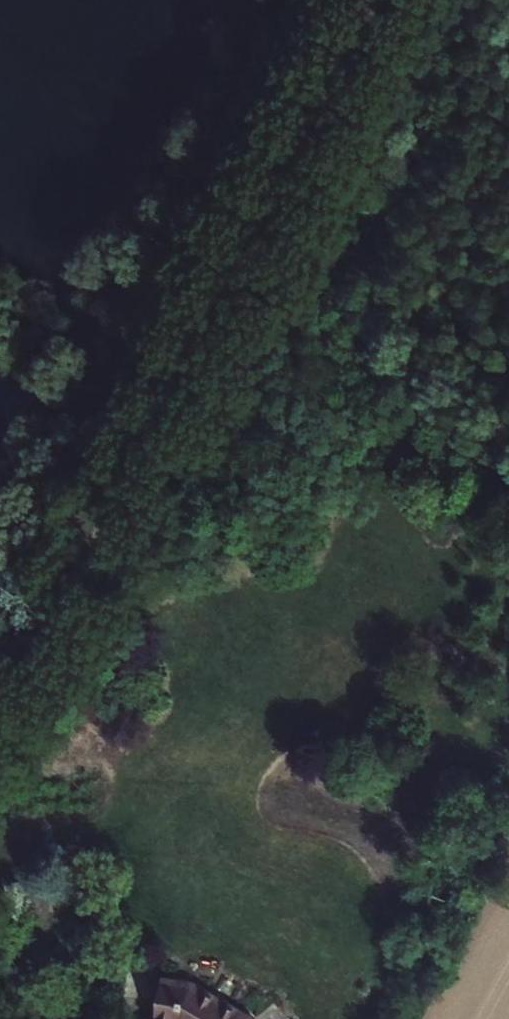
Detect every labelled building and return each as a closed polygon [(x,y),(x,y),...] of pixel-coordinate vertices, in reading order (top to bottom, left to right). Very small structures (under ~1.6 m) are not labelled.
[(252,1014),(193,980),(162,974),(154,1018),(256,1018),(252,1014)]
